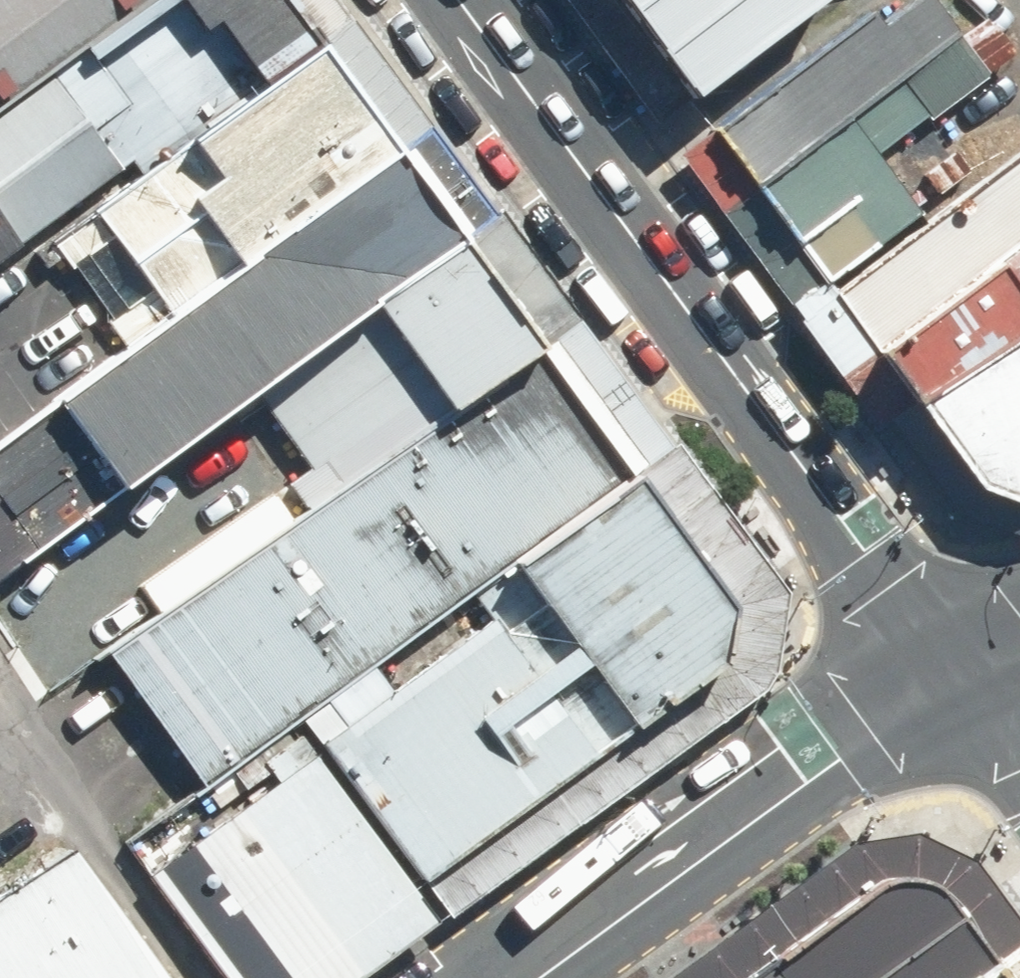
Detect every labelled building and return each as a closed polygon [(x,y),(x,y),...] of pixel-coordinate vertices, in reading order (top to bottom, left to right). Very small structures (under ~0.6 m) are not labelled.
[(316,44),(284,0),(158,0),(0,114),(0,272),(48,237),(316,44)] [(158,0),(0,0),(0,114),(158,0)] [(683,102),(818,0),(602,0),(683,102)] [(752,189),(957,35),(963,30),(941,0),(921,0),(885,28),(873,12),(711,134),(752,189)] [(957,35),(752,189),(825,285),(923,212),(881,155),(987,76),(957,35)] [(126,344),(394,150),(316,44),(48,237),(126,344)] [(462,244),(394,150),(0,435),(0,578),(462,244)] [(829,294),(871,352),(987,268),(1019,243),(1019,152),(829,294)] [(334,500),(541,352),(462,244),(256,393),(334,500)] [(871,352),(913,403),(1019,334),(1019,312),(987,268),(871,352)] [(1019,502),(1019,334),(913,403),(971,489),(1010,504),(1019,502)] [(637,484),(541,352),(109,663),(206,796),(481,597),(637,484)] [(499,618),(597,748),(725,660),(731,599),(637,484),(481,597),(499,618)] [(499,618),(317,749),(413,880),(597,748),(499,618)] [(138,879),(210,977),(351,977),(438,915),(413,880),(317,749),(138,879)] [(68,844),(0,893),(0,977),(167,977),(68,844)] [(981,965),(927,889),(878,879),(762,964),(772,977),(963,977),(981,965)] [(762,964),(743,977),(772,977),(762,964)] [(981,965),(963,977),(990,977),(981,965)]
